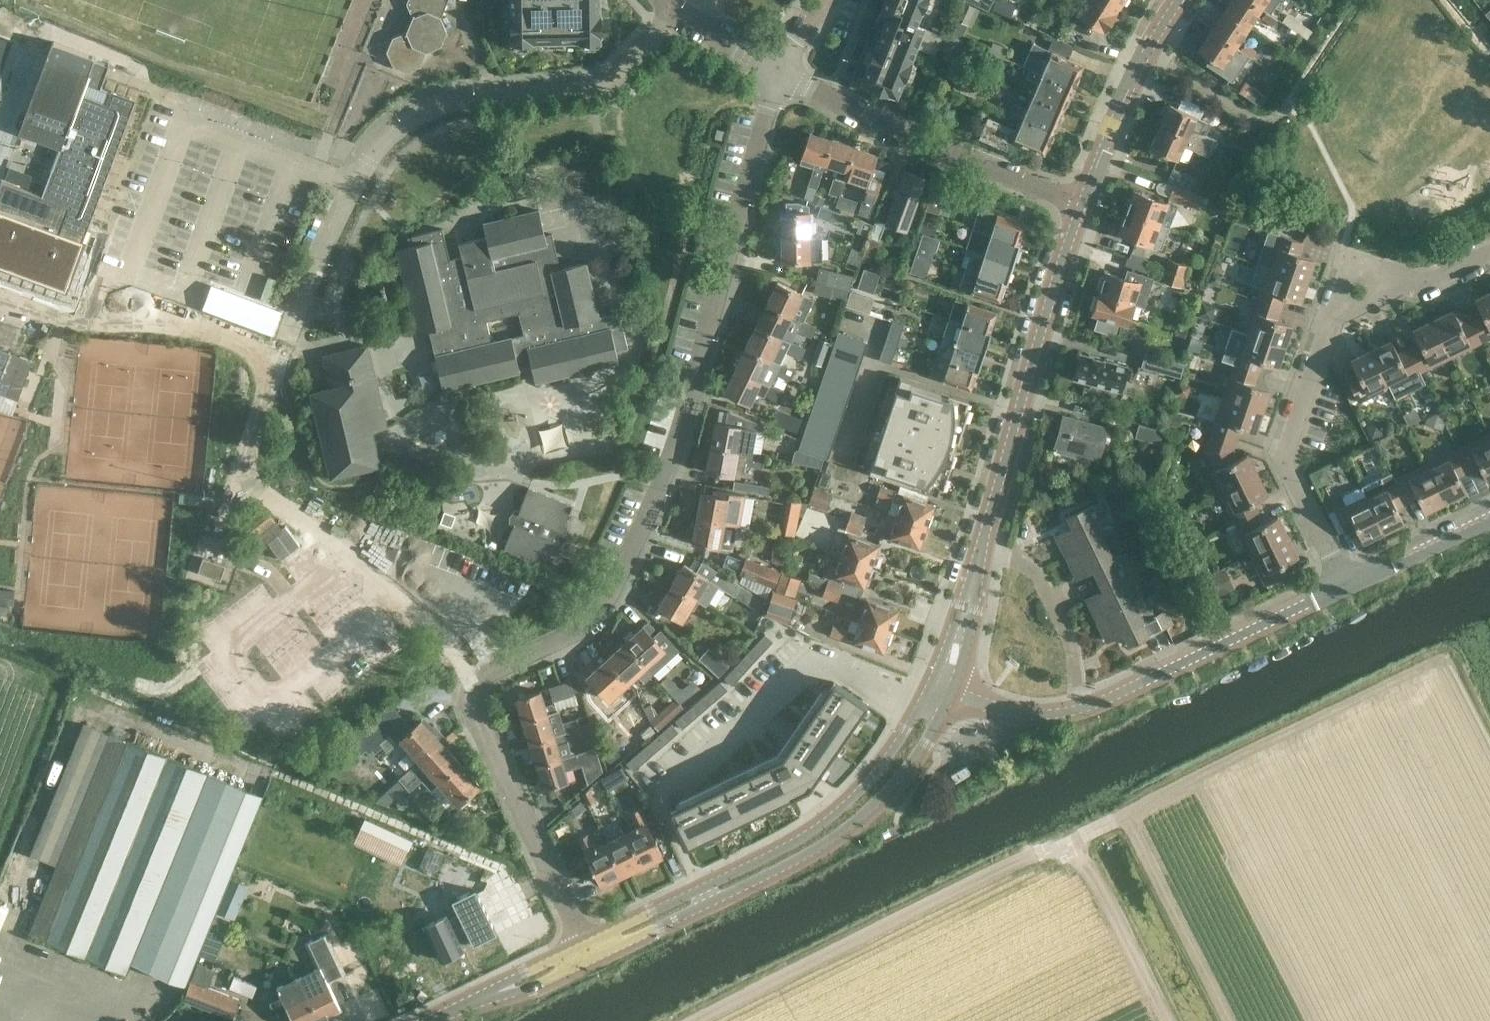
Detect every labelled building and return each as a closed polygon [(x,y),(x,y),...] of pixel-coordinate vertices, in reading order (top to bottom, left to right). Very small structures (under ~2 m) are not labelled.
[(407,2),(412,15),(405,31),(392,37),(386,50),(393,65),(405,70),(421,64),(427,51),(440,46),(446,32),(440,18),(447,0),(408,0),(407,2)] [(578,41),(599,41),(599,35),(600,35),(600,15),(599,15),(599,0),(511,0),(511,16),(510,16),(511,36),(512,42),(532,42),(532,41),(578,40),(578,41)] [(861,82),(869,85),(869,86),(888,94),(888,93),(896,96),(902,80),(903,80),(911,61),(910,61),(916,46),(934,54),(942,35),(915,24),(921,11),(926,0),(885,0),(880,13),(888,16),(875,47),(867,65),(868,66),(861,82)] [(1096,0),(1085,0),(1076,14),(1103,32),(1115,13),(1096,0)] [(1115,13),(1124,0),(1096,0),(1115,13)] [(1247,28),(1261,8),(1250,0),(1231,0),(1223,12),(1247,28)] [(1266,11),(1270,13),(1279,0),(1250,0),(1266,11)] [(953,18),(971,26),(979,9),(961,1),(953,18)] [(1270,13),(1266,11),(1261,18),(1272,26),(1277,18),(1270,13)] [(1223,12),(1210,31),(1234,47),(1247,28),(1223,12)] [(1306,26),(1287,13),(1281,21),(1300,34),(1306,26)] [(65,30),(26,124),(67,140),(48,186),(79,198),(73,218),(93,226),(148,86),(124,76),(123,78),(116,76),(124,54),(65,30)] [(935,53),(964,66),(973,44),(945,31),(935,53)] [(1234,47),(1210,31),(1197,50),(1221,67),(1234,47)] [(1029,70),(1072,88),(1081,65),(1068,59),(1074,45),(1053,36),(1047,51),(1041,48),(1038,56),(1035,54),(1035,55),(1027,52),(1021,64),(1030,68),(1029,70)] [(1241,51),(1251,58),(1256,50),(1246,43),(1241,51)] [(1251,58),(1241,51),(1236,58),(1247,65),(1251,58)] [(953,87),(975,97),(985,74),(967,67),(961,78),(958,76),(953,87)] [(1037,83),(1032,97),(1062,110),(1072,88),(1029,70),(1026,78),(1037,83)] [(1022,119),(1053,132),(1062,110),(1032,97),(1027,108),(1014,103),(1010,113),(1023,118),(1022,119)] [(1159,126),(1212,150),(1220,154),(1224,147),(1215,143),(1216,140),(1205,134),(1210,123),(1168,105),(1167,107),(1166,106),(1164,107),(1160,115),(1161,117),(1163,118),(1159,126)] [(1053,132),(1022,119),(1017,132),(988,120),(980,138),(1006,149),(1010,140),(1043,154),(1053,132)] [(1212,150),(1159,126),(1150,147),(1177,159),(1183,145),(1208,157),(1212,150)] [(724,130),(715,127),(714,134),(722,136),(724,130)] [(823,163),(831,140),(808,132),(800,156),(802,156),(800,163),(814,167),(804,197),(813,199),(824,164),(823,163)] [(823,163),(824,164),(838,168),(835,177),(834,177),(828,193),(837,196),(843,179),(854,147),(831,140),(823,163)] [(1250,152),(1257,155),(1262,143),(1255,140),(1250,152)] [(854,147),(843,179),(867,186),(858,212),(869,216),(881,182),(869,178),(876,155),(854,147)] [(1167,181),(1190,190),(1196,177),(1173,168),(1167,181)] [(79,198),(47,185),(8,169),(0,189),(0,201),(2,202),(0,205),(0,252),(70,281),(93,226),(73,218),(79,198)] [(888,223),(907,229),(925,178),(906,172),(888,223)] [(1189,190),(1176,185),(1171,197),(1194,207),(1199,195),(1189,191),(1189,190)] [(1126,211),(1160,224),(1167,203),(1133,191),(1126,211)] [(983,201),(964,195),(961,205),(980,211),(983,201)] [(833,221),(837,223),(846,221),(846,220),(848,220),(850,216),(847,215),(820,205),(820,206),(816,204),(815,207),(819,209),(816,216),(833,222),(833,221)] [(781,211),(781,237),(816,237),(815,221),(810,222),(810,210),(781,211)] [(469,350),(477,384),(532,371),(536,384),(619,364),(617,353),(629,350),(620,314),(599,319),(586,263),(560,269),(552,234),(544,236),(538,211),(484,223),(487,238),(460,244),(463,257),(451,260),(453,268),(460,266),(463,280),(467,279),(474,310),(495,306),(496,313),(498,312),(500,319),(519,315),(524,337),(491,345),(489,338),(476,341),(477,348),(469,350)] [(981,232),(1018,244),(1025,224),(984,211),(981,220),(985,221),(981,232)] [(1160,224),(1126,211),(1118,232),(1160,248),(1163,238),(1155,235),(1160,224)] [(965,247),(972,249),(1012,262),(1018,244),(981,232),(972,228),(965,247)] [(476,341),(489,338),(486,323),(500,319),(498,312),(496,313),(495,306),(474,310),(467,279),(463,280),(460,266),(453,268),(451,260),(443,229),(413,236),(415,245),(398,250),(418,334),(430,332),(439,372),(444,391),(477,384),(469,350),(477,348),(476,341)] [(940,239),(923,233),(916,253),(931,258),(933,252),(936,252),(940,239)] [(1269,268),(1305,281),(1313,260),(1298,255),(1302,243),(1280,236),(1269,268)] [(820,237),(816,237),(781,237),(781,262),(808,262),(822,261),(822,237),(820,237)] [(860,260),(872,264),(880,241),(868,237),(860,260)] [(965,268),(1006,281),(1012,262),(972,249),(965,268)] [(1143,266),(1147,256),(1131,250),(1127,260),(1143,266)] [(910,272),(925,277),(931,258),(916,253),(910,272)] [(1164,269),(1184,275),(1188,265),(1168,259),(1164,269)] [(815,281),(849,288),(852,274),(818,267),(815,281)] [(857,287),(873,293),(879,273),(863,268),(857,287)] [(1006,281),(965,268),(959,287),(999,301),(1006,281)] [(1257,301),(1280,308),(1284,297),(1298,302),(1305,281),(1269,268),(1257,301)] [(1184,275),(1164,269),(1161,280),(1181,286),(1184,275)] [(1099,293),(1140,307),(1142,307),(1151,279),(1127,272),(1125,280),(1105,273),(1099,293)] [(849,288),(815,281),(812,293),(847,300),(849,288)] [(800,320),(804,321),(813,300),(777,282),(766,304),(790,316),(791,316),(800,320)] [(279,311),(213,286),(204,308),(270,333),(279,311)] [(845,305),(869,313),(874,298),(850,291),(845,305)] [(1099,293),(1097,292),(1091,314),(1098,316),(1094,328),(1113,334),(1117,322),(1128,325),(1130,316),(1137,318),(1140,307),(1099,293)] [(1471,319),(1481,341),(1489,336),(1489,293),(1475,300),(1481,314),(1471,319)] [(949,319),(989,332),(996,312),(955,299),(949,319)] [(1246,333),(1282,346),(1290,325),(1276,320),(1280,308),(1257,301),(1246,333)] [(790,316),(766,304),(755,326),(780,338),(790,316)] [(1433,320),(1450,356),(1481,341),(1471,319),(1460,324),(1454,310),(1433,320)] [(942,338),(983,351),(989,332),(949,319),(942,338)] [(804,321),(800,320),(795,330),(811,338),(816,327),(804,321)] [(1450,356),(1433,320),(1413,330),(1419,344),(1409,349),(1419,371),(1450,356)] [(885,340),(895,344),(902,325),(891,322),(885,340)] [(755,326),(744,348),(769,360),(770,358),(781,364),(787,353),(801,359),(806,349),(790,341),(789,342),(780,338),(755,326)] [(798,450),(827,460),(859,365),(856,364),(863,342),(837,333),(798,450)] [(1127,345),(1146,351),(1150,339),(1131,333),(1127,345)] [(1246,333),(1235,366),(1257,374),(1261,362),(1275,367),(1282,346),(1246,333)] [(983,351),(942,338),(936,357),(976,370),(983,351)] [(895,344),(885,340),(879,360),(889,363),(895,344)] [(1419,371),(1409,349),(1398,354),(1391,340),(1371,350),(1388,386),(1419,371)] [(311,394),(331,477),(380,465),(371,432),(387,428),(367,347),(322,358),(330,389),(311,394)] [(759,381),(759,380),(765,368),(774,373),(774,374),(790,381),(791,379),(794,380),(797,374),(794,373),(795,371),(781,364),(770,358),(769,360),(744,348),(734,369),(759,381)] [(17,400),(32,361),(9,352),(9,353),(0,350),(0,394),(17,400)] [(1388,386),(1371,350),(1351,360),(1358,374),(1347,379),(1358,401),(1388,386)] [(1180,377),(1184,362),(1145,352),(1141,366),(1180,377)] [(1073,378),(1119,390),(1122,378),(1128,379),(1131,368),(1080,353),(1073,378)] [(976,370),(936,357),(929,377),(970,390),(976,370)] [(1257,374),(1235,366),(1223,398),(1260,411),(1267,390),(1253,385),(1257,374)] [(759,381),(734,369),(723,392),(748,404),(754,391),(780,403),(785,393),(759,380),(759,381)] [(868,473),(937,495),(939,488),(942,489),(953,455),(950,454),(954,441),(957,442),(968,409),(965,408),(968,400),(899,378),(868,473)] [(1201,426),(1212,430),(1235,438),(1239,427),(1253,432),(1260,411),(1223,398),(1217,396),(1212,412),(1205,414),(1201,426)] [(792,431),(797,433),(802,418),(777,408),(772,423),(792,431)] [(709,446),(749,454),(755,423),(727,412),(725,424),(714,422),(709,446)] [(1080,453),(1092,457),(1097,442),(1101,443),(1106,429),(1063,416),(1054,446),(1056,446),(1055,451),(1078,458),(1080,453)] [(1134,437),(1158,443),(1162,430),(1138,423),(1134,437)] [(1231,449),(1235,438),(1212,430),(1205,451),(1214,470),(1210,472),(1220,492),(1255,475),(1245,454),(1236,459),(1231,449)] [(1458,450),(1469,472),(1480,466),(1486,480),(1489,478),(1489,437),(1489,435),(1458,450)] [(764,457),(749,454),(709,446),(705,471),(732,476),(733,471),(744,473),(745,465),(762,468),(764,457)] [(823,459),(795,450),(794,450),(792,459),(793,461),(820,467),(823,459)] [(1427,465),(1444,501),(1465,491),(1458,477),(1469,472),(1458,450),(1427,465)] [(1396,480),(1407,502),(1417,497),(1424,511),(1444,501),(1427,465),(1396,480)] [(430,472),(427,481),(440,486),(443,477),(430,472)] [(1361,488),(1383,530),(1403,520),(1396,507),(1407,502),(1396,480),(1392,472),(1361,488)] [(1265,494),(1255,475),(1220,492),(1234,522),(1256,512),(1251,501),(1265,494)] [(730,489),(784,500),(784,499),(766,494),(762,494),(763,484),(732,479),(730,489)] [(813,487),(810,504),(829,508),(833,491),(813,487)] [(896,517),(926,527),(934,506),(880,487),(877,496),(901,504),(896,517)] [(527,488),(518,512),(515,511),(510,517),(509,525),(512,526),(503,549),(547,567),(555,543),(559,544),(564,530),(561,529),(570,505),(527,488)] [(1383,530),(1361,488),(1361,489),(1357,488),(1345,494),(1343,497),(1347,504),(1335,510),(1345,532),(1355,527),(1362,540),(1383,530)] [(696,518),(723,523),(726,508),(742,511),(742,506),(763,510),(764,508),(781,512),(784,500),(730,489),(728,499),(700,493),(696,518)] [(781,530),(797,532),(801,498),(785,496),(781,530)] [(1056,535),(1067,557),(1102,540),(1093,520),(1105,515),(1099,502),(1067,517),(1072,528),(1056,535)] [(443,511),(440,522),(450,525),(454,514),(443,511)] [(845,529),(850,530),(861,534),(866,517),(851,512),(845,529)] [(1256,512),(1234,522),(1250,553),(1285,536),(1275,516),(1262,523),(1256,512)] [(926,527),(896,517),(888,538),(918,549),(926,527)] [(723,523),(696,518),(691,542),(719,547),(719,546),(732,548),(736,525),(723,523)] [(828,553),(836,556),(871,568),(879,545),(848,534),(850,530),(845,529),(838,526),(828,553)] [(1285,536),(1250,553),(1265,585),(1287,574),(1281,563),(1295,557),(1285,536)] [(1092,571),(1097,581),(1130,566),(1124,553),(1111,559),(1102,540),(1067,557),(1077,579),(1092,571)] [(826,586),(860,598),(871,568),(836,556),(826,586)] [(741,583),(766,597),(771,585),(773,586),(778,571),(746,558),(740,573),(745,575),(741,583)] [(199,573),(221,581),(226,567),(203,559),(199,573)] [(671,586),(694,600),(694,599),(705,605),(717,586),(734,596),(740,586),(701,562),(695,572),(683,565),(671,586)] [(1229,565),(1217,567),(1221,589),(1233,587),(1229,565)] [(1087,598),(1097,619),(1131,602),(1132,602),(1140,599),(1142,598),(1133,578),(1135,577),(1130,566),(1097,581),(1102,591),(1087,598)] [(782,569),(775,587),(796,594),(802,577),(782,569)] [(694,600),(671,586),(658,607),(681,621),(694,600)] [(825,588),(822,596),(837,602),(840,593),(825,588)] [(0,589),(0,604),(13,605),(14,590),(0,589)] [(1215,604),(1220,613),(1234,605),(1229,596),(1215,604)] [(790,620),(795,602),(770,597),(766,615),(790,620)] [(860,621),(890,632),(897,610),(868,599),(860,621)] [(1131,602),(1097,619),(1107,640),(1119,634),(1125,645),(1169,624),(1163,611),(1153,616),(1149,608),(1145,610),(1140,599),(1132,602),(1131,602)] [(890,632),(860,621),(852,644),(882,654),(890,632)] [(829,634),(844,640),(848,629),(832,624),(829,634)] [(623,643),(645,667),(652,674),(679,650),(660,629),(651,637),(642,626),(623,643)] [(764,634),(759,640),(767,647),(772,641),(764,634)] [(759,640),(753,646),(761,654),(765,649),(767,647),(759,640)] [(645,667),(623,643),(605,660),(627,684),(645,667)] [(753,646),(747,653),(755,660),(761,654),(753,646)] [(698,658),(718,677),(729,666),(709,647),(698,658)] [(747,653),(741,659),(749,666),(755,660),(747,653)] [(741,659),(735,665),(743,673),(749,666),(741,659)] [(627,684),(605,660),(586,677),(608,701),(627,684)] [(735,665),(730,672),(738,679),(743,673),(735,665)] [(730,672),(724,678),(726,680),(732,685),(738,679),(730,672)] [(668,675),(661,681),(680,703),(700,686),(693,679),(684,687),(679,687),(668,675)] [(782,756),(670,809),(687,846),(712,834),(715,839),(716,838),(713,833),(738,822),(740,827),(741,826),(739,821),(763,809),(765,814),(767,814),(764,809),(788,797),(791,802),(792,802),(789,797),(798,793),(808,788),(816,776),(818,774),(823,777),(823,776),(819,773),(834,751),(839,754),(839,753),(835,750),(850,728),(854,731),(855,730),(851,727),(866,704),(833,681),(782,756)] [(720,681),(714,687),(721,695),(727,689),(720,681)] [(549,688),(553,701),(575,695),(571,682),(549,688)] [(714,687),(707,692),(714,700),(721,695),(714,687)] [(516,699),(523,722),(546,714),(556,711),(554,703),(544,706),(539,691),(516,699)] [(584,695),(594,725),(606,721),(596,691),(584,695)] [(707,692),(701,698),(708,706),(714,700),(707,692)] [(650,720),(658,728),(681,707),(674,698),(650,720)] [(701,698),(694,704),(701,712),(708,706),(701,698)] [(694,704),(688,709),(695,717),(701,712),(694,704)] [(688,709),(681,715),(688,723),(695,717),(688,709)] [(546,714),(523,722),(530,744),(553,736),(553,737),(593,726),(592,723),(580,727),(576,718),(550,727),(546,714)] [(681,715),(675,720),(682,729),(688,723),(681,715)] [(400,740),(419,761),(440,742),(421,720),(412,728),(404,719),(395,728),(387,719),(359,741),(368,753),(389,736),(396,744),(400,740)] [(128,962),(148,970),(176,981),(254,792),(226,781),(83,723),(29,854),(57,865),(28,934),(124,973),(128,962)] [(671,723),(665,729),(672,737),(678,731),(671,723)] [(595,734),(593,726),(553,737),(553,736),(530,744),(537,766),(560,758),(556,746),(566,743),(567,744),(595,734)] [(665,729),(658,734),(665,743),(672,737),(665,729)] [(658,734),(652,740),(659,748),(665,743),(658,734)] [(652,740),(645,746),(652,754),(659,748),(652,740)] [(440,742),(419,761),(399,778),(405,785),(406,785),(406,784),(416,775),(420,778),(428,771),(438,783),(459,763),(440,742)] [(645,746),(639,751),(646,760),(652,754),(645,746)] [(560,758),(537,766),(544,789),(567,781),(564,771),(583,766),(581,762),(596,758),(594,748),(560,758)] [(639,751),(632,757),(639,765),(646,760),(639,751)] [(632,757),(626,763),(633,771),(639,765),(632,757)] [(459,763),(438,783),(457,805),(479,785),(459,763)] [(589,788),(582,794),(587,804),(595,800),(589,788)] [(449,819),(455,826),(467,815),(461,808),(449,819)] [(627,833),(642,865),(661,855),(646,823),(645,824),(638,809),(631,813),(635,821),(633,822),(636,829),(627,833)] [(369,818),(358,842),(401,862),(412,837),(369,818)] [(606,843),(621,875),(642,865),(627,833),(606,843)] [(621,875),(606,843),(596,848),(592,841),(590,843),(586,835),(579,838),(586,853),(585,854),(600,885),(621,875)] [(462,949),(461,946),(471,941),(473,944),(517,922),(495,878),(470,891),(456,867),(453,861),(441,866),(444,872),(439,875),(456,910),(445,915),(424,926),(441,961),(462,949)] [(208,925),(199,954),(216,959),(225,930),(208,925)] [(298,976),(319,1018),(340,1008),(326,981),(345,972),(326,933),(305,943),(317,967),(298,976)] [(231,986),(254,993),(257,982),(233,976),(231,986)] [(298,976),(276,987),(292,1020),(313,1020),(319,1018),(298,976)] [(191,981),(184,998),(231,1016),(238,999),(191,981)]
